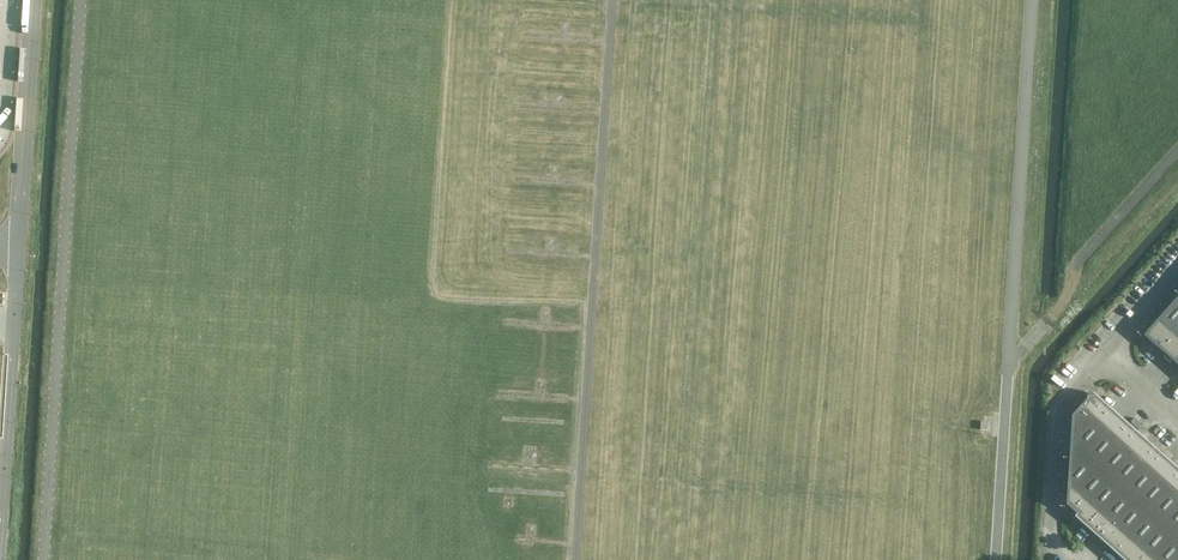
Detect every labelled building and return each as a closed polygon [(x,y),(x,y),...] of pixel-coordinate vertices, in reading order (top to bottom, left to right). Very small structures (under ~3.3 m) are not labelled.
[(1142,338),(1159,353),(1161,351),(1177,367),(1177,297),(1142,338)] [(1127,424),(1093,393),(1072,416),(1066,505),(1077,515),(1075,517),(1123,559),(1177,559),(1177,469),(1127,424)]
